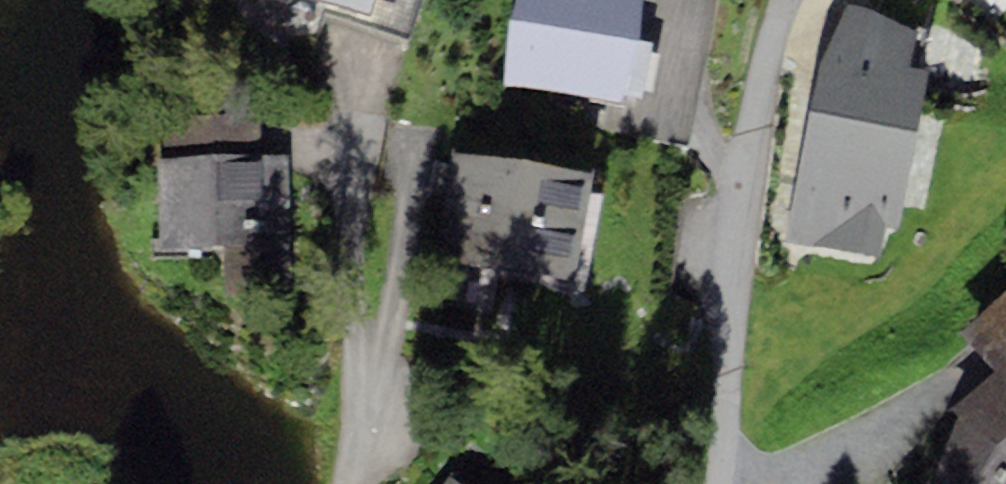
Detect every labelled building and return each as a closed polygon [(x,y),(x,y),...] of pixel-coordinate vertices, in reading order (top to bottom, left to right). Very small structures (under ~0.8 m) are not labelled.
[(232,14),(315,39),(324,11),(412,38),(424,0),(236,0),(232,14)] [(508,86),(622,105),(623,95),(643,98),(653,42),(633,39),(640,0),(522,0),(508,86)] [(917,31),(846,3),(821,60),(785,240),(883,256),(887,224),(899,227),(927,70),(908,66),(917,31)] [(164,120),(166,156),(262,151),(260,115),(164,120)] [(431,255),(574,280),(593,174),(450,149),(431,255)] [(155,156),(160,251),(291,245),(286,150),(262,151),(166,156),(155,156)] [(960,333),(997,372),(950,413),(932,475),(940,483),(1005,483),(1005,292),(960,333)]
